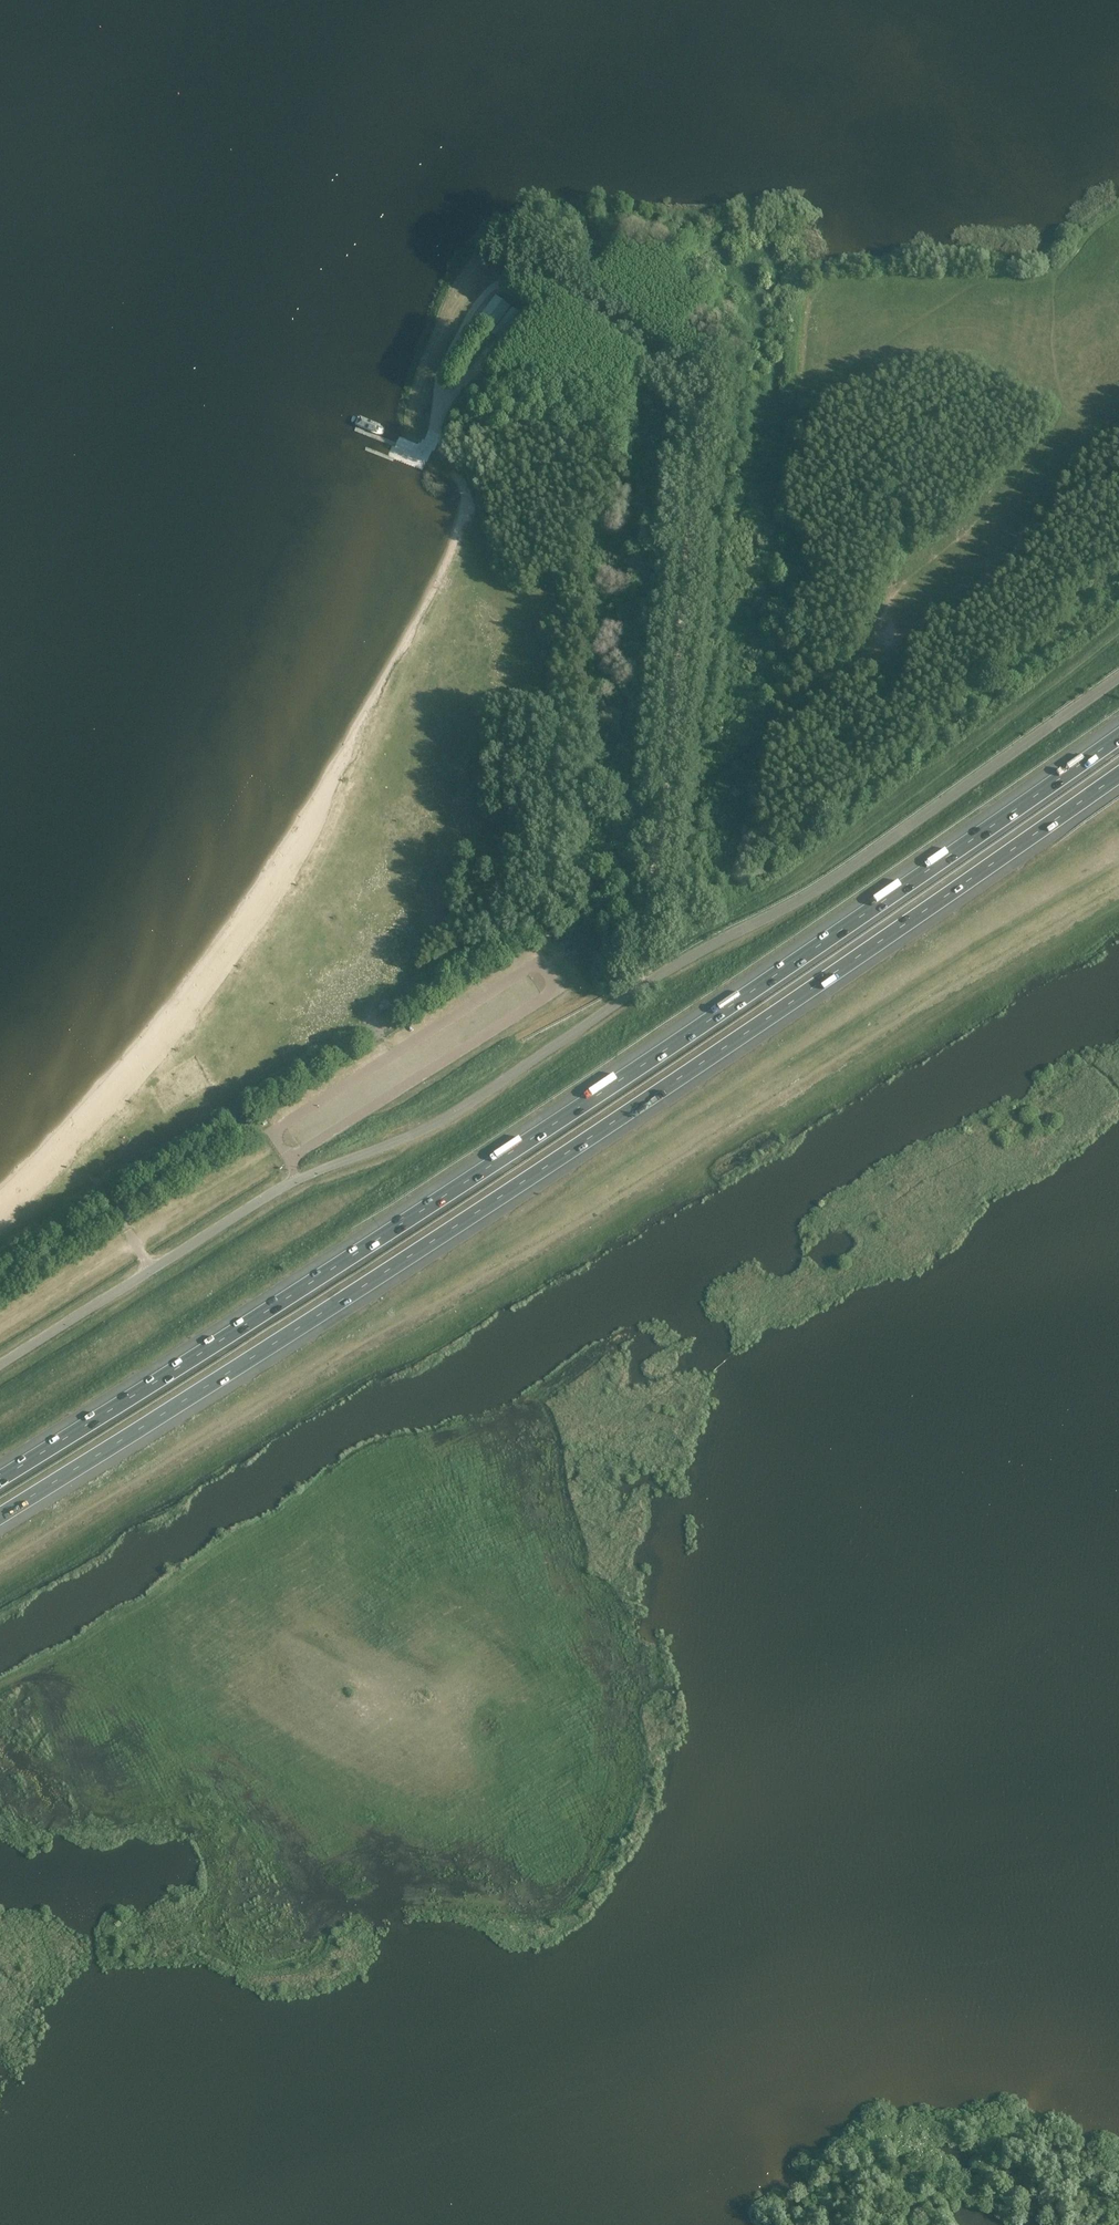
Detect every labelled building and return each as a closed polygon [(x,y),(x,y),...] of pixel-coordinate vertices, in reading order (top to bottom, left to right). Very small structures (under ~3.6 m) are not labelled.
[(511,307),(495,295),(479,317),(494,328),(511,307)] [(527,320),(511,308),(491,334),(507,347),(527,320)] [(393,1005),(388,997),(377,1004),(382,1011),(393,1005)] [(661,1109),(673,1100),(669,1096),(658,1104),(661,1109)] [(582,1159),(607,1143),(604,1139),(580,1155),(582,1159)]
